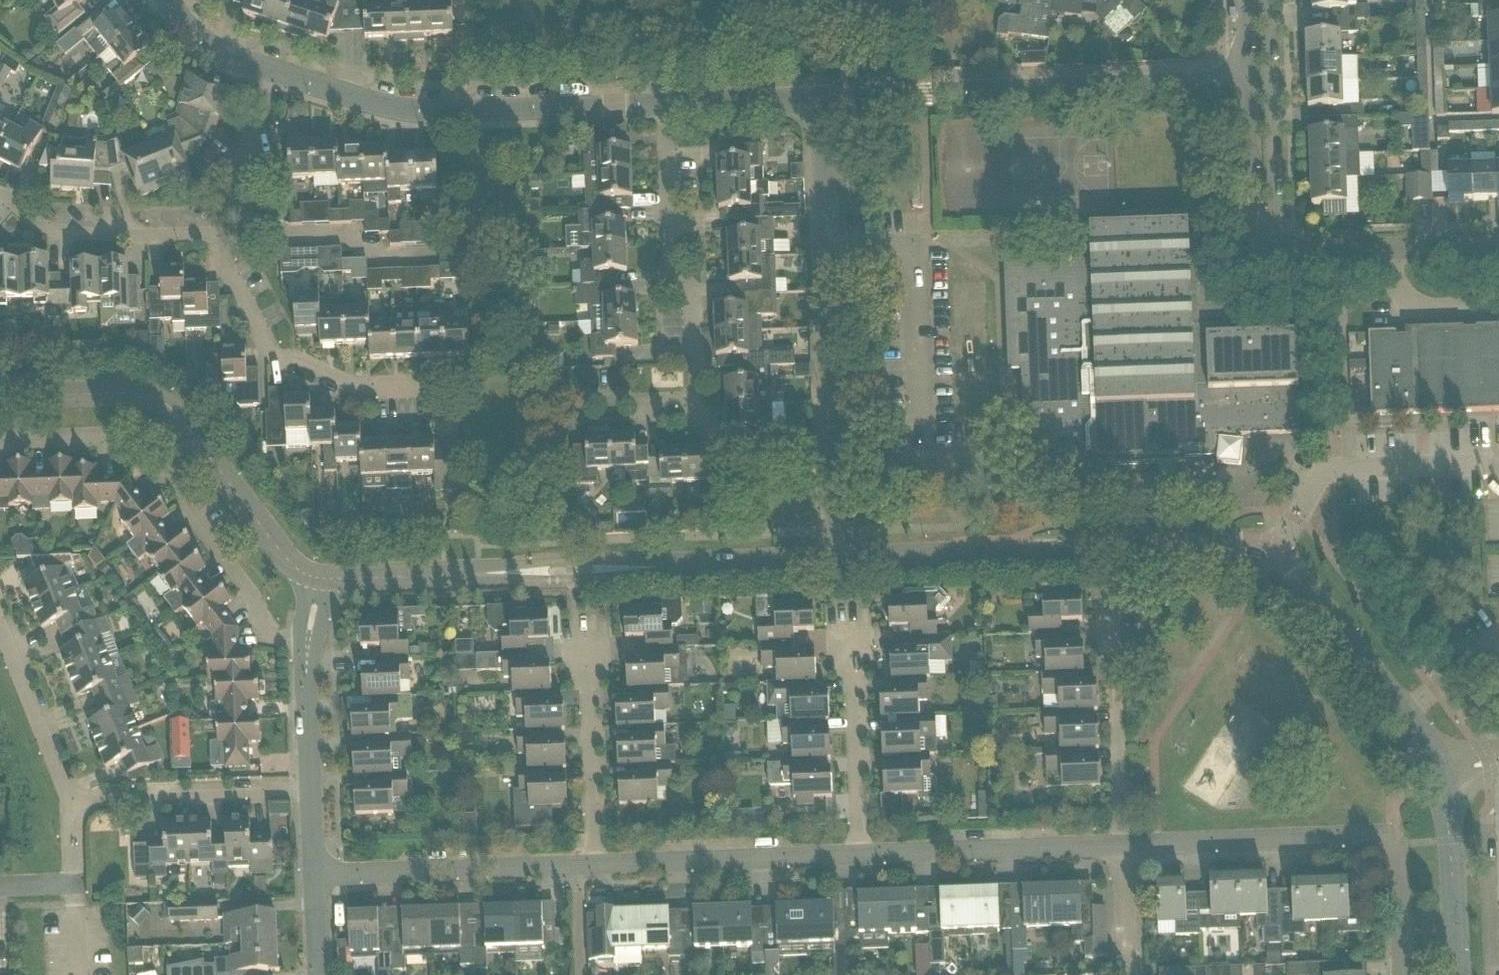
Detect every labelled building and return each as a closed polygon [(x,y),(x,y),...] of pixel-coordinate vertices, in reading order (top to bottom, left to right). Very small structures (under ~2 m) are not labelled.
[(57,9),(44,19),(58,36),(86,15),(77,4),(84,0),(52,0),(57,9)] [(265,22),(271,0),(248,0),(243,15),(265,22)] [(265,22),(271,24),(270,28),(285,33),(295,0),(271,0),(265,22)] [(316,9),(315,8),(318,0),(295,0),(285,33),(298,38),(300,33),(308,36),(316,9)] [(352,0),(339,0),(340,5),(324,0),(318,0),(315,8),(316,9),(308,36),(327,42),(337,12),(352,11),(352,0)] [(352,11),(364,11),(365,39),(387,38),(386,10),(387,10),(387,0),(352,0),(352,11)] [(408,9),(397,9),(397,0),(387,0),(387,10),(386,10),(387,38),(394,38),(395,42),(410,42),(409,9),(408,9)] [(409,9),(410,42),(424,41),(424,36),(432,36),(432,8),(430,8),(430,0),(408,0),(408,9),(409,9)] [(430,8),(432,8),(432,36),(453,35),(452,7),(465,7),(464,0),(430,0),(430,8)] [(1053,14),(1054,0),(1019,0),(1022,4),(1020,18),(1010,17),(1006,16),(1000,21),(997,36),(1008,38),(1009,35),(1050,41),(1053,14)] [(1138,0),(1054,0),(1053,14),(1082,18),(1082,14),(1095,15),(1116,39),(1148,10),(1138,0)] [(1347,0),(1312,0),(1312,11),(1333,10),(1333,22),(1358,21),(1370,20),(1370,6),(1357,7),(1357,8),(1348,9),(1347,0)] [(1424,0),(1415,0),(1416,19),(1425,18),(1424,0)] [(1498,42),(1498,6),(1479,6),(1479,19),(1488,18),(1489,43),(1498,42)] [(109,50),(138,28),(122,8),(103,24),(96,15),(100,12),(99,12),(76,30),(90,49),(98,59),(109,50)] [(1306,59),(1341,58),(1341,34),(1358,33),(1358,21),(1333,22),(1334,34),(1305,35),(1306,59)] [(138,28),(109,50),(118,61),(107,70),(122,88),(145,69),(144,69),(141,72),(134,63),(153,48),(138,28)] [(1417,56),(1427,56),(1426,30),(1416,31),(1417,56)] [(1489,43),(1490,67),(1498,67),(1498,42),(1489,43)] [(1444,69),(1443,44),(1434,45),(1435,69),(1444,69)] [(1047,54),(1021,54),(1022,67),(1046,66),(1047,54)] [(11,72),(16,75),(22,64),(7,55),(1,66),(0,66),(0,67),(0,93),(11,72)] [(1417,56),(1418,80),(1427,80),(1427,56),(1417,56)] [(1342,82),(1341,58),(1306,59),(1307,83),(1342,82)] [(39,60),(31,67),(38,76),(43,72),(44,66),(39,60)] [(1490,67),(1491,92),(1498,91),(1498,67),(1490,67)] [(1457,69),(1457,68),(1444,69),(1435,69),(1436,93),(1445,93),(1444,74),(1455,73),(1455,69),(1457,69)] [(189,75),(183,94),(179,106),(181,106),(177,117),(206,142),(215,132),(219,119),(227,121),(236,94),(221,89),(217,87),(218,85),(189,75)] [(1429,115),(1427,80),(1418,80),(1420,115),(1429,115)] [(1328,107),(1329,119),(1358,118),(1364,118),(1363,105),(1343,106),(1342,82),(1307,83),(1308,108),(1328,107)] [(56,129),(68,100),(71,91),(60,87),(45,124),(56,129)] [(111,88),(104,94),(107,99),(115,93),(111,88)] [(1445,93),(1436,93),(1437,117),(1446,117),(1445,93)] [(1421,153),(1430,153),(1429,115),(1420,115),(1412,116),(1413,152),(1421,152),(1421,153)] [(199,150),(206,142),(177,117),(167,121),(174,139),(150,148),(165,187),(191,177),(183,157),(199,150)] [(1359,154),(1358,118),(1329,119),(1329,131),(1307,132),(1307,146),(1310,146),(1310,156),(1359,154)] [(1470,124),(1471,134),(1494,133),(1494,123),(1470,124)] [(11,130),(0,124),(0,151),(11,130)] [(1449,129),(1449,135),(1471,134),(1470,124),(1449,125),(1449,129)] [(42,131),(31,125),(26,135),(12,127),(11,130),(0,151),(0,162),(21,172),(42,131)] [(586,176),(599,175),(631,174),(630,149),(609,150),(608,125),(585,126),(586,146),(586,157),(586,158),(586,176)] [(1449,135),(1449,129),(1437,129),(1438,141),(1450,140),(1449,135)] [(116,136),(106,140),(110,173),(123,172),(128,170),(139,197),(165,187),(150,148),(125,158),(116,136)] [(313,138),(315,178),(339,177),(339,185),(338,144),(336,144),(336,137),(335,137),(335,140),(329,140),(329,138),(313,138)] [(86,154),(59,153),(48,148),(40,168),(52,169),(51,188),(94,191),(95,172),(110,173),(106,140),(87,138),(86,154)] [(278,200),(292,199),(291,179),(315,178),(313,138),(312,138),(312,140),(304,140),(304,138),(290,139),(290,146),(288,146),(289,171),(277,172),(278,200)] [(339,185),(364,184),(363,151),(339,152),(338,144),(339,185)] [(717,160),(718,185),(750,184),(764,184),(764,183),(763,170),(762,146),(722,148),(722,149),(731,149),(731,160),(717,160)] [(388,183),(387,150),(363,151),(364,184),(388,183)] [(388,150),(387,150),(388,183),(389,204),(402,203),(401,191),(413,190),(412,157),(388,158),(388,150)] [(1421,176),(1431,176),(1431,174),(1438,173),(1438,152),(1430,153),(1421,153),(1421,176)] [(1311,180),(1346,179),(1361,179),(1359,154),(1310,156),(1311,180)] [(437,156),(412,157),(413,190),(438,189),(437,156)] [(1496,166),(1472,167),(1473,199),(1497,198),(1496,166)] [(1473,199),(1472,167),(1447,168),(1448,200),(1473,199)] [(631,174),(599,175),(586,176),(586,189),(587,212),(603,212),(611,212),(610,200),(632,199),(631,174)] [(1431,176),(1421,176),(1406,177),(1407,201),(1432,200),(1431,176)] [(1348,216),(1346,179),(1311,180),(1312,205),(1324,205),(1324,217),(1348,216)] [(765,220),(764,197),(769,197),(769,183),(764,183),(764,184),(750,184),(718,185),(719,210),(732,210),(732,221),(742,221),(750,221),(765,220)] [(787,207),(787,219),(803,219),(802,207),(787,207)] [(341,224),(340,211),(331,212),(331,224),(330,224),(330,225),(341,224)] [(340,211),(341,224),(352,224),(351,211),(340,211)] [(581,250),(594,249),(626,248),(625,223),(603,224),(603,212),(587,212),(579,212),(580,236),(581,236),(581,250)] [(302,225),(301,213),(291,213),(291,226),(303,226),(303,225),(302,225)] [(366,235),(390,234),(390,233),(390,221),(379,221),(379,213),(365,214),(366,235)] [(773,220),(765,220),(750,221),(742,221),(742,233),(728,234),(729,258),(774,257),(773,243),(774,243),(773,220)] [(1025,469),(1074,467),(1186,463),(1186,458),(1218,457),(1217,463),(1241,466),(1243,442),(1237,441),(1237,435),(1250,435),(1246,336),(1230,337),(1229,305),(1206,305),(1204,238),(1189,238),(1189,223),(1090,227),(1091,262),(1004,265),(1004,266),(1006,319),(1008,372),(1021,371),(1025,469)] [(440,244),(439,231),(429,232),(429,244),(429,245),(440,244)] [(402,246),(401,233),(390,233),(390,234),(390,246),(402,246)] [(331,249),(317,250),(318,270),(323,274),(342,273),(342,261),(342,248),(331,248),(331,249)] [(627,273),(626,248),(594,249),(594,263),(581,263),(582,286),(590,286),(613,285),(613,273),(627,273)] [(284,250),(280,250),(281,263),(293,263),(304,262),(304,270),(318,270),(317,250),(304,250),(292,250),(284,250)] [(440,255),(440,268),(441,281),(466,280),(464,253),(440,255)] [(774,257),(729,258),(730,284),(743,283),(744,295),(776,294),(774,257)] [(61,285),(61,276),(48,276),(48,259),(34,259),(34,263),(20,264),(21,300),(36,300),(36,307),(48,307),(49,320),(62,320),(62,314),(61,314),(61,307),(61,306),(61,285)] [(20,264),(6,264),(6,260),(0,260),(0,308),(8,308),(8,300),(21,300),(20,264)] [(342,261),(342,273),(353,273),(353,260),(342,261)] [(142,312),(140,280),(139,280),(139,283),(130,283),(129,279),(128,264),(100,265),(101,306),(100,306),(101,327),(107,327),(117,317),(116,312),(142,312)] [(87,313),(87,306),(100,306),(101,306),(100,265),(72,266),(72,282),(70,285),(61,285),(61,306),(61,307),(61,314),(62,314),(87,313)] [(186,324),(184,282),(185,282),(184,266),(161,267),(162,294),(150,294),(150,289),(149,289),(150,322),(173,321),(174,325),(186,324)] [(416,270),(417,290),(432,289),(431,281),(441,281),(440,268),(429,269),(429,270),(416,270)] [(392,283),(392,270),(367,271),(368,284),(382,283),(392,283)] [(417,282),(416,270),(403,270),(392,270),(392,283),(402,283),(417,282)] [(220,307),(208,308),(207,281),(185,282),(184,282),(186,324),(186,331),(222,330),(221,303),(219,302),(220,307)] [(614,297),(613,285),(590,286),(591,323),(604,322),(637,321),(636,296),(614,297)] [(777,317),(776,294),(744,295),(737,295),(737,307),(715,308),(716,332),(748,331),(763,331),(762,317),(777,317)] [(321,346),(320,303),(319,296),(294,297),(296,331),(297,331),(298,336),(312,336),(312,330),(320,330),(321,346)] [(370,360),(371,360),(369,311),(356,311),(356,301),(344,302),(344,312),(346,345),(369,344),(370,360)] [(346,345),(344,312),(344,302),(320,303),(321,346),(346,345)] [(395,359),(420,358),(418,325),(418,309),(393,310),(394,326),(395,359)] [(369,311),(371,360),(395,359),(394,326),(370,327),(369,311)] [(454,311),(443,312),(443,324),(444,357),(469,356),(468,323),(455,323),(454,311)] [(420,358),(444,357),(443,324),(443,312),(431,312),(432,324),(418,325),(420,358)] [(638,346),(637,321),(604,322),(591,323),(593,360),(616,359),(615,347),(638,346)] [(1369,334),(1370,371),(1371,390),(1372,416),(1498,411),(1498,329),(1409,332),(1409,337),(1395,338),(1395,334),(1403,334),(1403,333),(1397,333),(1369,334)] [(731,369),(747,369),(763,368),(771,367),(796,366),(795,353),(764,354),(763,331),(748,331),(716,332),(717,358),(730,357),(731,369)] [(1297,334),(1246,336),(1250,435),(1300,433),(1299,404),(1296,404),(1296,389),(1299,389),(1297,334)] [(51,341),(45,347),(46,355),(60,355),(59,340),(51,341)] [(247,374),(246,348),(222,349),(224,385),(236,384),(237,404),(241,407),(260,406),(259,369),(258,369),(258,374),(247,374)] [(726,381),(727,406),(772,404),(771,367),(763,368),(747,369),(748,380),(726,381)] [(310,398),(285,399),(285,412),(266,413),(267,438),(287,438),(287,448),(311,447),(312,431),(311,414),(310,398)] [(773,441),(772,404),(727,406),(728,431),(750,430),(750,442),(773,441)] [(336,413),(311,414),(312,431),(311,447),(324,447),(325,473),(337,473),(336,462),(337,446),(336,429),(336,413)] [(361,428),(336,429),(337,446),(336,462),(361,461),(361,444),(361,428)] [(636,437),(611,438),(612,470),(618,470),(626,469),(626,483),(649,482),(649,475),(649,459),(636,459),(636,437)] [(598,470),(612,470),(611,438),(586,439),(587,461),(575,461),(575,484),(599,484),(598,470)] [(410,442),(411,475),(436,474),(436,491),(461,490),(460,453),(435,454),(435,441),(410,442)] [(411,475),(410,442),(385,443),(387,476),(388,490),(413,489),(413,475),(411,475)] [(385,443),(361,444),(361,461),(362,477),(387,476),(385,443)] [(710,450),(685,451),(686,483),(700,482),(700,496),(724,495),(723,472),(711,472),(710,450)] [(661,474),(649,475),(649,482),(650,498),(673,497),(672,484),(686,483),(685,451),(660,452),(661,474)] [(50,474),(32,475),(32,499),(50,498),(50,505),(72,504),(73,468),(73,461),(49,462),(50,474)] [(32,499),(32,475),(32,463),(8,464),(8,476),(0,476),(0,500),(9,500),(9,506),(32,506),(32,499)] [(96,503),(115,503),(127,479),(97,480),(96,468),(73,468),(72,504),(73,512),(96,511),(96,503)] [(146,503),(127,479),(115,503),(126,517),(120,521),(135,541),(160,522),(170,515),(155,496),(146,503)] [(466,532),(466,521),(454,521),(454,533),(466,532)] [(171,536),(160,522),(135,541),(128,546),(139,562),(147,556),(159,572),(192,550),(195,548),(181,529),(171,536)] [(24,553),(17,553),(17,559),(34,558),(34,541),(28,542),(28,548),(24,553)] [(182,608),(188,604),(207,589),(197,575),(206,568),(192,550),(159,572),(157,574),(171,594),(164,599),(176,615),(183,609),(182,608)] [(82,561),(80,556),(32,558),(32,559),(43,559),(49,574),(24,584),(33,606),(72,590),(63,569),(74,565),(74,564),(82,561)] [(207,589),(188,604),(182,608),(183,609),(197,627),(203,622),(214,637),(237,629),(222,609),(231,601),(217,582),(207,589)] [(57,623),(63,637),(80,630),(79,629),(97,621),(92,607),(80,612),(72,590),(33,606),(42,629),(57,623)] [(938,639),(937,615),(937,611),(938,610),(940,612),(951,601),(940,590),(907,591),(904,596),(904,601),(889,601),(889,607),(888,608),(887,610),(886,611),(886,613),(886,615),(886,617),(887,618),(888,620),(889,621),(890,628),(910,627),(911,640),(938,639)] [(1035,635),(1062,634),(1061,621),(1082,621),(1081,594),(1043,595),(1043,611),(1028,612),(1029,635),(1035,634),(1035,635)] [(646,637),(647,649),(673,648),(672,626),(677,626),(682,620),(682,600),(642,601),(643,610),(624,611),(625,638),(646,637)] [(761,644),(761,647),(794,646),(793,632),(814,631),(813,604),(775,606),(775,621),(758,622),(759,645),(761,644)] [(503,655),(529,654),(529,642),(549,640),(548,614),(534,614),(533,606),(534,606),(534,605),(487,607),(488,627),(494,632),(502,632),(503,655)] [(409,655),(408,635),(408,633),(412,633),(411,610),(397,611),(375,611),(375,620),(360,621),(361,647),(380,646),(382,647),(383,659),(409,658),(409,655)] [(108,659),(99,638),(110,633),(104,618),(97,621),(79,629),(80,630),(85,643),(60,653),(69,675),(108,659)] [(209,680),(216,679),(251,677),(250,655),(239,655),(237,629),(214,637),(214,655),(208,656),(209,680)] [(1062,646),(1062,634),(1035,635),(1036,657),(1045,657),(1046,673),(1084,672),(1083,645),(1062,646)] [(900,679),(927,678),(930,678),(930,663),(953,662),(952,638),(938,639),(911,640),(911,652),(891,653),(892,679),(900,679)] [(794,656),(794,646),(761,647),(762,668),(777,667),(777,683),(781,683),(781,686),(807,685),(807,683),(816,682),(815,656),(794,656)] [(636,689),(668,687),(689,687),(687,648),(673,648),(647,649),(647,661),(626,663),(627,689),(636,689)] [(530,666),(529,654),(503,655),(477,656),(478,672),(503,671),(504,677),(512,677),(513,693),(516,693),(543,692),(543,693),(551,692),(550,665),(530,666)] [(410,681),(409,658),(383,659),(383,671),(362,672),(363,699),(372,699),(401,697),(401,682),(410,681)] [(116,680),(108,659),(69,675),(78,697),(92,692),(97,705),(133,690),(128,675),(116,680)] [(1084,672),(1046,673),(1042,674),(1043,696),(1044,712),(1097,710),(1096,684),(1076,684),(1075,672),(1084,672)] [(217,720),(248,719),(247,702),(259,701),(259,677),(251,677),(216,679),(217,702),(217,704),(210,704),(210,720),(217,720)] [(881,718),(902,717),(920,717),(920,715),(919,701),(928,701),(927,678),(900,679),(901,691),(880,692),(881,718)] [(807,695),(807,685),(781,686),(781,683),(777,683),(768,684),(768,709),(777,708),(778,722),(782,721),(782,726),(809,725),(808,721),(829,720),(828,694),(807,695)] [(617,728),(638,727),(655,726),(655,725),(654,711),(669,710),(668,687),(636,689),(637,701),(616,702),(617,728)] [(89,723),(98,745),(137,729),(128,708),(139,704),(133,690),(97,705),(102,718),(89,723)] [(543,692),(516,693),(517,716),(526,715),(526,731),(544,730),(544,731),(565,730),(564,703),(543,704),(543,693),(543,692)] [(396,736),(396,735),(395,724),(399,721),(413,721),(411,696),(401,697),(372,699),(372,710),(352,711),(352,717),(348,717),(349,735),(353,735),(353,738),(374,737),(373,737),(396,736)] [(1046,750),(1099,748),(1098,722),(1077,723),(1077,711),(1097,710),(1044,712),(1045,734),(1060,734),(1061,748),(1046,749),(1046,750)] [(935,715),(920,715),(920,717),(902,717),(902,729),(882,730),(883,757),(903,756),(903,755),(922,755),(930,755),(937,755),(935,715)] [(260,719),(248,719),(217,720),(218,744),(225,744),(226,769),(250,768),(249,743),(261,743),(260,719)] [(190,721),(173,721),(175,760),(192,759),(190,721)] [(664,725),(655,725),(655,726),(638,727),(638,739),(617,740),(618,767),(639,766),(639,765),(656,764),(656,763),(671,763),(671,765),(676,764),(675,748),(665,748),(664,725)] [(783,759),(783,760),(783,765),(810,764),(810,760),(831,759),(830,732),(809,733),(809,725),(782,726),(783,744),(792,743),(793,758),(783,759)] [(145,750),(137,729),(98,745),(106,768),(121,762),(127,775),(162,761),(156,746),(145,750)] [(545,743),(544,731),(544,730),(526,731),(518,731),(519,755),(528,754),(528,768),(528,769),(546,769),(566,768),(565,742),(545,743)] [(373,737),(374,737),(374,749),(353,750),(354,776),(375,776),(375,775),(392,774),(392,773),(402,773),(401,759),(412,758),(411,734),(396,735),(396,736),(373,737)] [(1099,749),(1099,748),(1046,750),(1046,773),(1061,773),(1062,789),(1100,787),(1099,761),(1079,761),(1078,749),(1099,749)] [(884,795),(918,794),(919,801),(935,800),(938,796),(937,781),(933,777),(931,778),(930,755),(922,755),(903,755),(903,756),(904,768),(883,769),(884,795)] [(783,765),(783,760),(768,761),(768,764),(769,784),(772,786),(793,786),(794,799),(798,799),(798,805),(814,805),(814,798),(832,797),(831,771),(810,771),(810,764),(783,765)] [(639,765),(639,766),(640,778),(619,779),(620,805),(658,804),(657,788),(672,787),(671,765),(671,763),(656,763),(656,764),(639,765)] [(528,769),(528,768),(519,768),(520,793),(529,793),(529,807),(514,808),(515,829),(553,827),(552,808),(568,807),(567,780),(546,781),(546,769),(528,769)] [(402,773),(392,773),(392,774),(375,775),(375,776),(376,788),(354,788),(356,815),(394,813),(393,798),(408,797),(407,773),(402,773)] [(289,805),(280,806),(280,817),(289,816),(289,805)] [(227,869),(228,869),(249,868),(250,874),(266,874),(274,874),(273,835),(250,837),(250,820),(225,821),(226,842),(227,869)] [(227,869),(226,842),(212,842),(211,822),(188,823),(189,865),(211,864),(211,876),(228,875),(228,869),(227,869)] [(166,866),(189,865),(188,823),(164,824),(165,850),(151,851),(151,840),(150,840),(150,845),(134,846),(135,879),(167,878),(166,866)] [(1244,880),(1238,880),(1239,916),(1256,916),(1256,929),(1264,929),(1264,945),(1282,944),(1280,928),(1280,910),(1267,910),(1266,879),(1260,879),(1260,875),(1244,876),(1244,880)] [(1239,916),(1238,880),(1233,881),(1233,876),(1210,877),(1211,908),(1198,908),(1198,922),(1199,931),(1240,930),(1239,916)] [(1348,884),(1320,885),(1321,922),(1337,921),(1338,934),(1363,933),(1361,897),(1360,897),(1361,915),(1349,916),(1348,884)] [(1305,922),(1321,922),(1320,885),(1292,886),(1293,909),(1280,910),(1280,928),(1282,944),(1282,957),(1297,956),(1296,936),(1305,936),(1305,922)] [(1200,936),(1199,931),(1198,922),(1186,922),(1185,886),(1157,887),(1158,924),(1177,923),(1177,936),(1200,936)] [(1052,927),(1073,927),(1073,943),(1085,943),(1085,958),(1107,957),(1105,908),(1093,908),(1093,903),(1081,903),(1080,887),(1050,888),(1052,929),(1052,927)] [(1052,929),(1050,888),(1023,889),(1023,906),(1009,906),(1010,931),(1013,930),(1013,951),(1027,951),(1026,930),(1052,929)] [(998,890),(968,891),(970,938),(998,936),(998,931),(1010,931),(1009,906),(998,906),(998,890)] [(949,939),(970,938),(968,891),(940,892),(941,909),(928,909),(930,934),(932,966),(946,966),(945,941),(950,940),(949,939)] [(930,934),(928,909),(916,910),(915,893),(885,894),(887,935),(888,935),(930,934)] [(887,935),(885,894),(858,895),(859,912),(846,912),(848,951),(889,949),(888,940),(888,935),(887,935)] [(171,921),(218,919),(217,903),(170,905),(171,921)] [(804,905),(806,945),(834,944),(835,974),(849,974),(848,951),(846,912),(838,913),(838,928),(834,928),(833,904),(804,905)] [(777,930),(765,930),(766,954),(767,971),(776,970),(780,966),(779,947),(806,945),(804,905),(776,906),(777,930)] [(542,907),(513,908),(515,948),(515,955),(543,954),(542,949),(556,948),(556,946),(555,923),(543,923),(542,907)] [(752,955),(766,954),(765,930),(752,931),(751,907),(726,908),(727,948),(752,947),(752,955)] [(485,926),(473,926),(474,949),(487,949),(515,948),(513,908),(485,909),(485,926)] [(727,948),(726,908),(694,909),(695,933),(681,933),(682,958),(696,957),(696,949),(727,948)] [(460,910),(431,911),(433,950),(460,949),(460,967),(474,966),(473,951),(474,951),(474,949),(473,926),(461,927),(460,910)] [(682,958),(681,933),(670,934),(669,910),(641,911),(643,951),(668,950),(668,958),(682,958)] [(403,929),(391,929),(392,954),(392,971),(407,971),(406,951),(433,950),(431,911),(402,912),(403,929)] [(589,961),(613,960),(613,952),(643,951),(641,911),(612,912),(612,911),(599,911),(600,937),(589,937),(589,961)] [(276,943),(275,912),(274,912),(274,915),(225,917),(226,930),(227,946),(232,946),(231,945),(243,945),(276,943)] [(350,942),(337,943),(338,966),(351,966),(351,953),(378,952),(378,957),(379,972),(392,971),(392,954),(391,929),(379,930),(378,913),(349,914),(350,942)] [(276,943),(243,945),(231,945),(232,946),(232,960),(217,960),(217,967),(204,968),(203,964),(204,964),(204,963),(168,969),(168,970),(169,970),(169,974),(238,974),(238,973),(277,971),(277,970),(276,943)] [(1326,964),(1289,965),(1289,974),(1347,974),(1346,963),(1326,964)] [(1252,966),(1241,967),(1241,974),(1253,974),(1252,966)] [(1265,966),(1252,966),(1253,974),(1266,974),(1265,966)] [(1241,967),(1229,967),(1229,974),(1241,974),(1241,967)]
